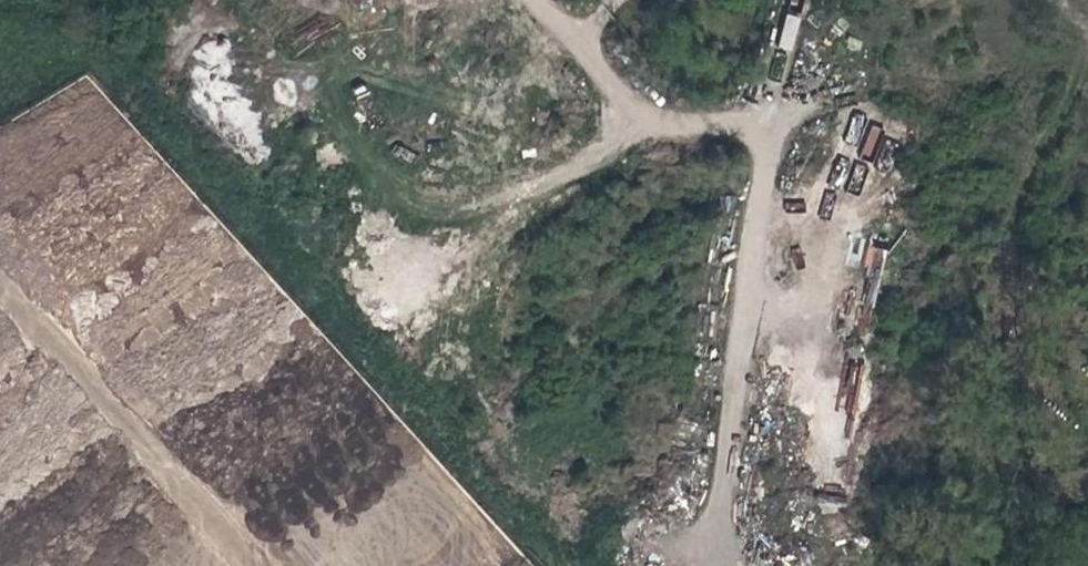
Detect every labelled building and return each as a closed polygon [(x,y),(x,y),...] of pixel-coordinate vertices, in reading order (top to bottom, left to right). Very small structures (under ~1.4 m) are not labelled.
[(792,48),(798,16),(786,14),(780,46),(792,48)] [(868,126),(862,155),(874,158),(881,129),(868,126)]
